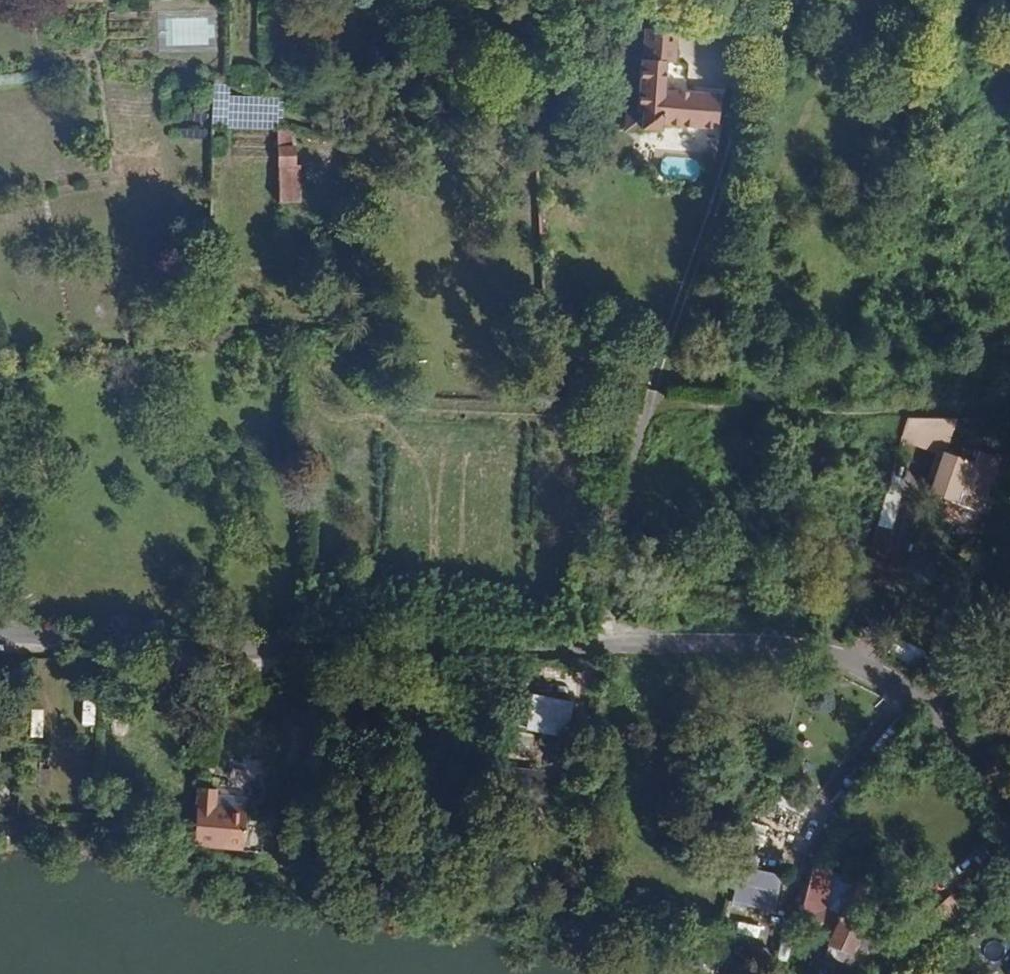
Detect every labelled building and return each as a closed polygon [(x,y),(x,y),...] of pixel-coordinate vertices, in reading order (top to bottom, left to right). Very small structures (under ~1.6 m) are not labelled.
[(672,31),(639,27),(637,58),(634,57),(629,109),(635,110),(633,127),(653,129),(653,123),(709,128),(711,94),(656,88),(659,60),(669,62),(672,31)] [(224,84),(209,77),(208,122),(223,123),(224,84)] [(272,127),(273,145),(285,145),(285,127),(272,127)] [(285,145),(273,145),(274,164),(286,164),(291,163),(290,145),(285,145)] [(286,164),(274,164),(274,181),(286,181),(286,164)] [(927,477),(934,479),(944,451),(952,428),(907,423),(902,437),(936,450),(927,477)] [(944,451),(934,479),(928,494),(951,502),(955,489),(942,484),(953,455),(944,451)] [(978,451),(975,458),(987,463),(970,509),(978,512),(997,459),(978,451)] [(955,489),(951,502),(970,509),(987,463),(975,458),(974,463),(953,455),(942,484),(955,489)] [(562,729),(567,702),(517,692),(511,724),(540,730),(541,726),(562,729)] [(560,739),(562,729),(541,726),(540,730),(539,735),(560,739)] [(501,768),(499,780),(536,787),(538,787),(540,776),(501,768)] [(88,800),(88,785),(79,784),(78,800),(88,800)] [(213,789),(194,787),(192,810),(204,811),(202,842),(210,843),(210,840),(211,820),(213,789)] [(190,842),(202,842),(204,811),(192,810),(190,842)] [(240,822),(211,820),(210,840),(238,841),(240,822)] [(739,848),(736,869),(749,871),(754,851),(739,848)] [(883,873),(856,861),(849,879),(856,881),(853,887),(858,890),(834,943),(854,951),(881,893),(876,891),(883,873)] [(810,868),(794,926),(815,934),(833,874),(810,868)] [(749,871),(736,869),(733,884),(745,887),(743,897),(760,900),(762,890),(774,892),(776,875),(749,871)] [(745,887),(733,884),(729,907),(742,909),(742,908),(743,901),(763,904),(772,906),(774,892),(762,890),(760,900),(743,897),(745,887)] [(952,928),(970,908),(954,895),(936,915),(952,928)] [(761,912),(763,904),(743,901),(742,908),(761,912)]
